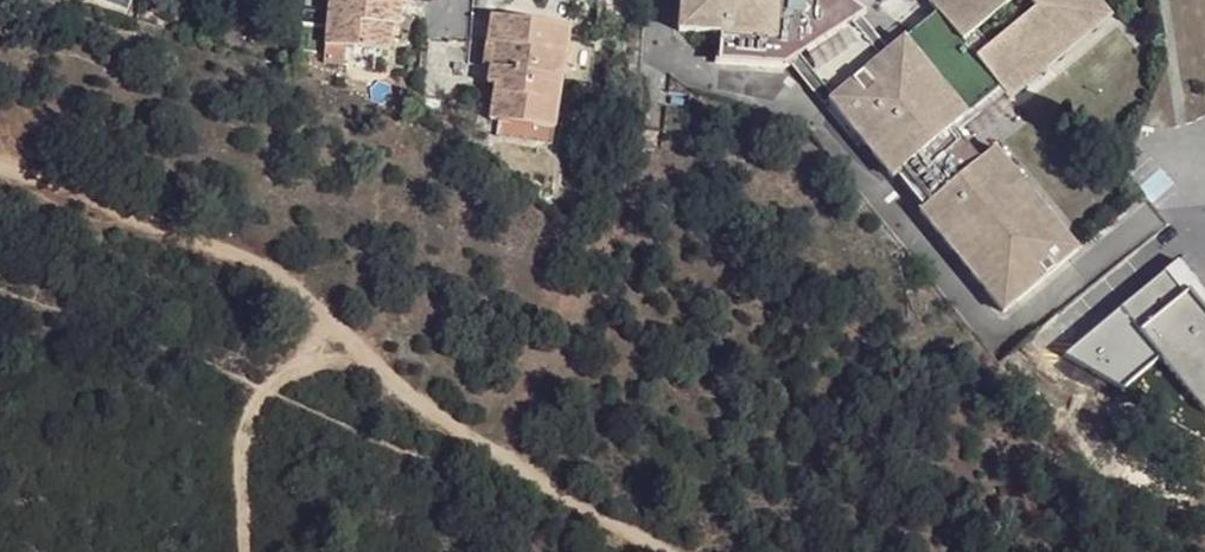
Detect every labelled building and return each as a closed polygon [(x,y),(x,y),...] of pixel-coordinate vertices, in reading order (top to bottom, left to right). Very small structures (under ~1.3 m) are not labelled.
[(325,45),(345,47),(390,51),(391,26),(391,17),(400,17),(401,0),(399,0),(329,0),(325,45)] [(679,32),(720,35),(718,63),(783,68),(788,65),(798,59),(831,99),(827,102),(890,179),(899,171),(926,204),(917,212),(1000,312),(1034,285),(1026,275),(1034,269),(1042,278),(1075,251),(991,150),(976,163),(949,130),(998,90),(1007,101),(1109,18),(1094,0),(929,0),(926,3),(935,13),(879,59),(853,27),(867,19),(840,0),(681,0),(679,32)] [(391,17),(391,26),(399,27),(400,17),(391,17)] [(494,45),(490,68),(562,79),(569,30),(491,17),(486,44),(494,45)] [(486,44),(483,67),(490,68),(494,45),(486,44)] [(343,66),(345,47),(325,45),(323,64),(343,66)] [(798,59),(788,65),(822,107),(827,102),(831,99),(798,59)] [(494,86),(489,120),(498,121),(554,130),(562,79),(490,68),(487,85),(494,86)] [(498,121),(496,135),(552,144),(554,130),(498,121)] [(1034,285),(1042,278),(1034,269),(1026,275),(1034,285)] [(1157,278),(1148,291),(1171,309),(1175,304),(1199,323),(1204,315),(1157,278)] [(1199,323),(1175,304),(1171,309),(1148,291),(1111,337),(1135,356),(1163,378),(1204,411),(1204,327),(1199,323)] [(1163,378),(1135,356),(1120,374),(1149,396),(1163,378)]
